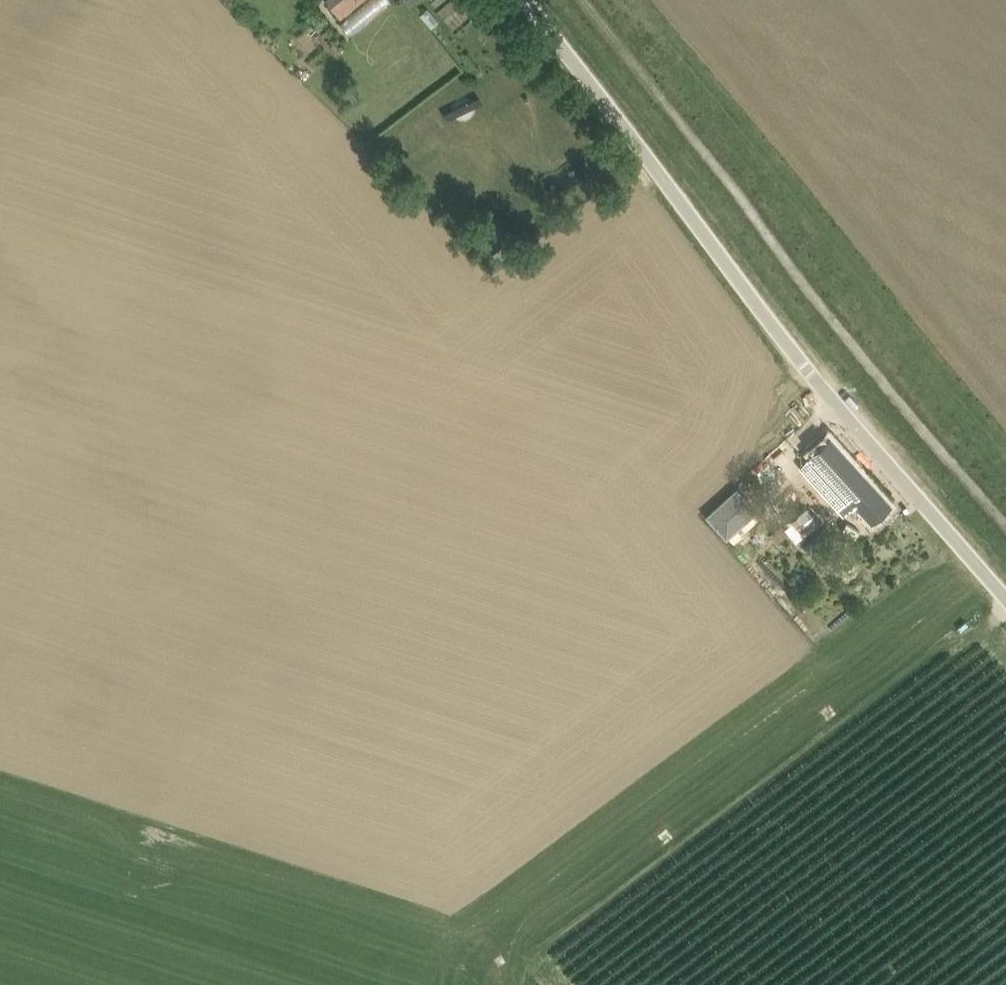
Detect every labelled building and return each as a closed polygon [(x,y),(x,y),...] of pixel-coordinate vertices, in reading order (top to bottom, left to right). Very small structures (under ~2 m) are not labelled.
[(340,18),(361,0),(325,0),(340,18)] [(892,505),(830,437),(800,465),(846,515),(854,506),(871,525),(892,505)]
